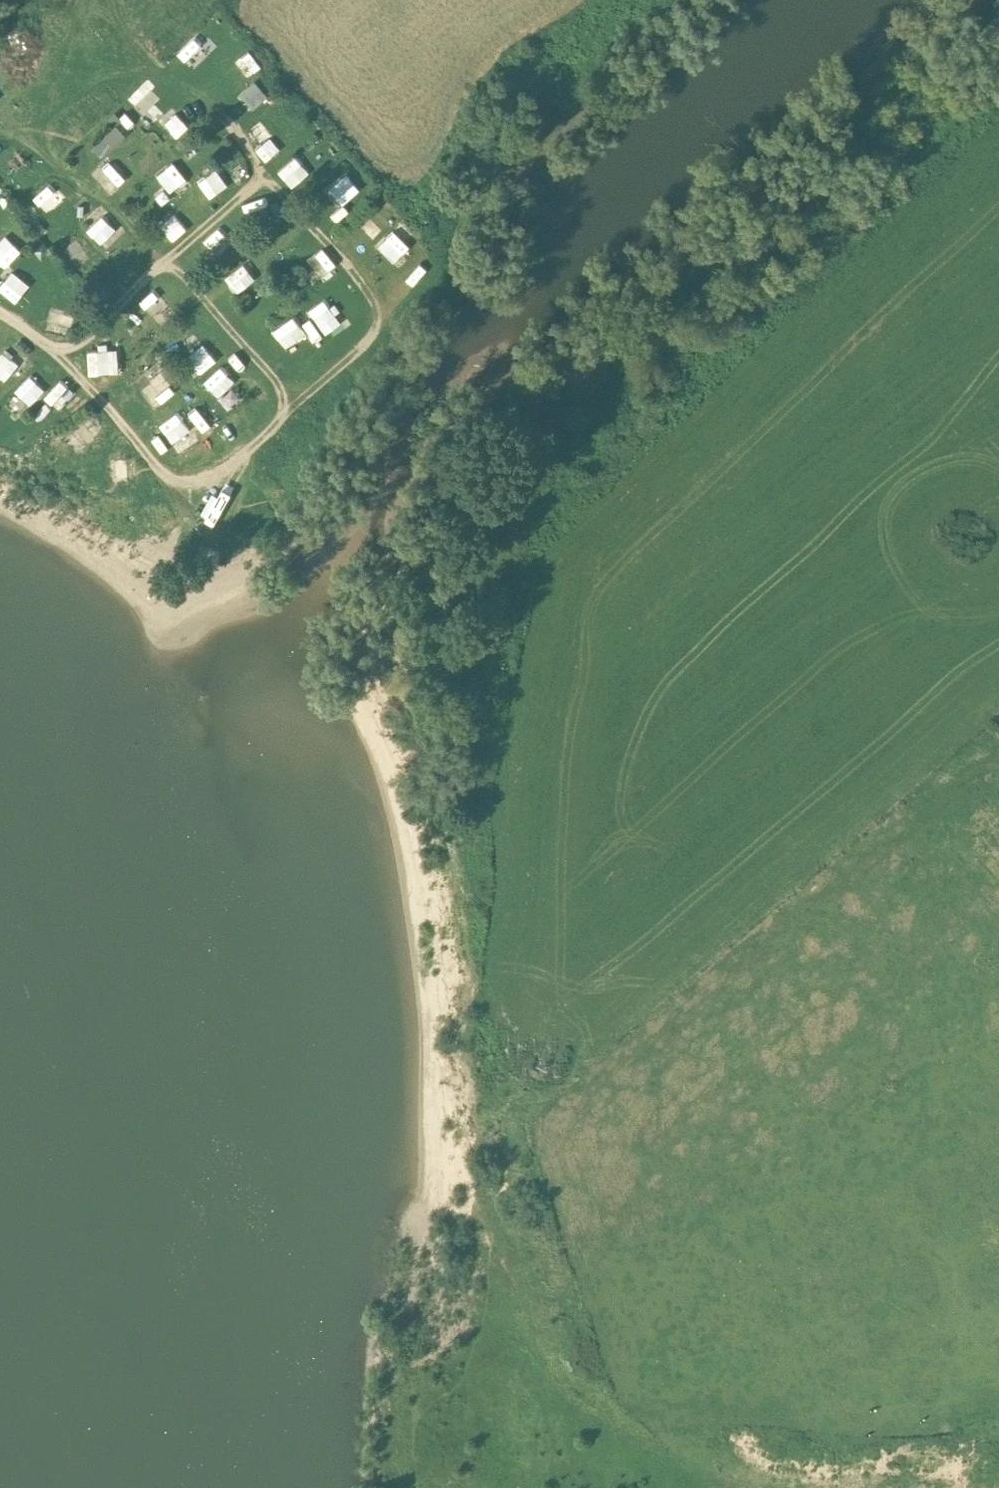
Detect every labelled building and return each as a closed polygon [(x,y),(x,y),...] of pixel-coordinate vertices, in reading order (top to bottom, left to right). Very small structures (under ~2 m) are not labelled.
[(232,61),(244,78),(260,66),(247,49),(232,61)] [(259,85),(246,94),(260,115),(273,107),(259,85)] [(90,141),(99,153),(122,134),(113,123),(90,141)] [(220,154),(229,168),(239,161),(231,147),(220,154)] [(180,187),(187,180),(171,161),(163,167),(180,187)] [(214,167),(196,180),(209,198),(227,184),(214,167)] [(50,178),(30,195),(46,214),(66,197),(50,178)] [(392,261),(409,246),(393,228),(376,243),(392,261)] [(20,250),(4,232),(0,236),(0,261),(4,265),(20,250)] [(307,261),(324,279),(338,266),(321,248),(307,261)] [(235,291),(255,278),(243,261),(224,275),(235,291)] [(0,282),(0,285),(11,301),(20,296),(7,277),(0,282)] [(318,331),(335,325),(325,298),(308,304),(318,331)] [(284,348),(305,332),(290,313),(269,329),(284,348)] [(301,327),(315,342),(322,336),(308,321),(301,327)] [(199,373),(216,361),(201,341),(185,354),(199,373)] [(110,348),(84,349),(85,372),(111,371),(110,348)] [(203,379),(217,395),(234,380),(220,364),(203,379)] [(28,402),(43,385),(27,371),(12,388),(28,402)] [(160,400),(169,396),(160,376),(150,381),(160,400)] [(58,377),(42,394),(52,402),(68,385),(58,377)] [(151,414),(171,441),(188,429),(168,401),(151,414)] [(200,431),(209,425),(197,406),(188,412),(200,431)] [(87,444),(102,432),(88,414),(72,426),(87,444)] [(133,477),(132,456),(114,457),(115,478),(133,477)]
